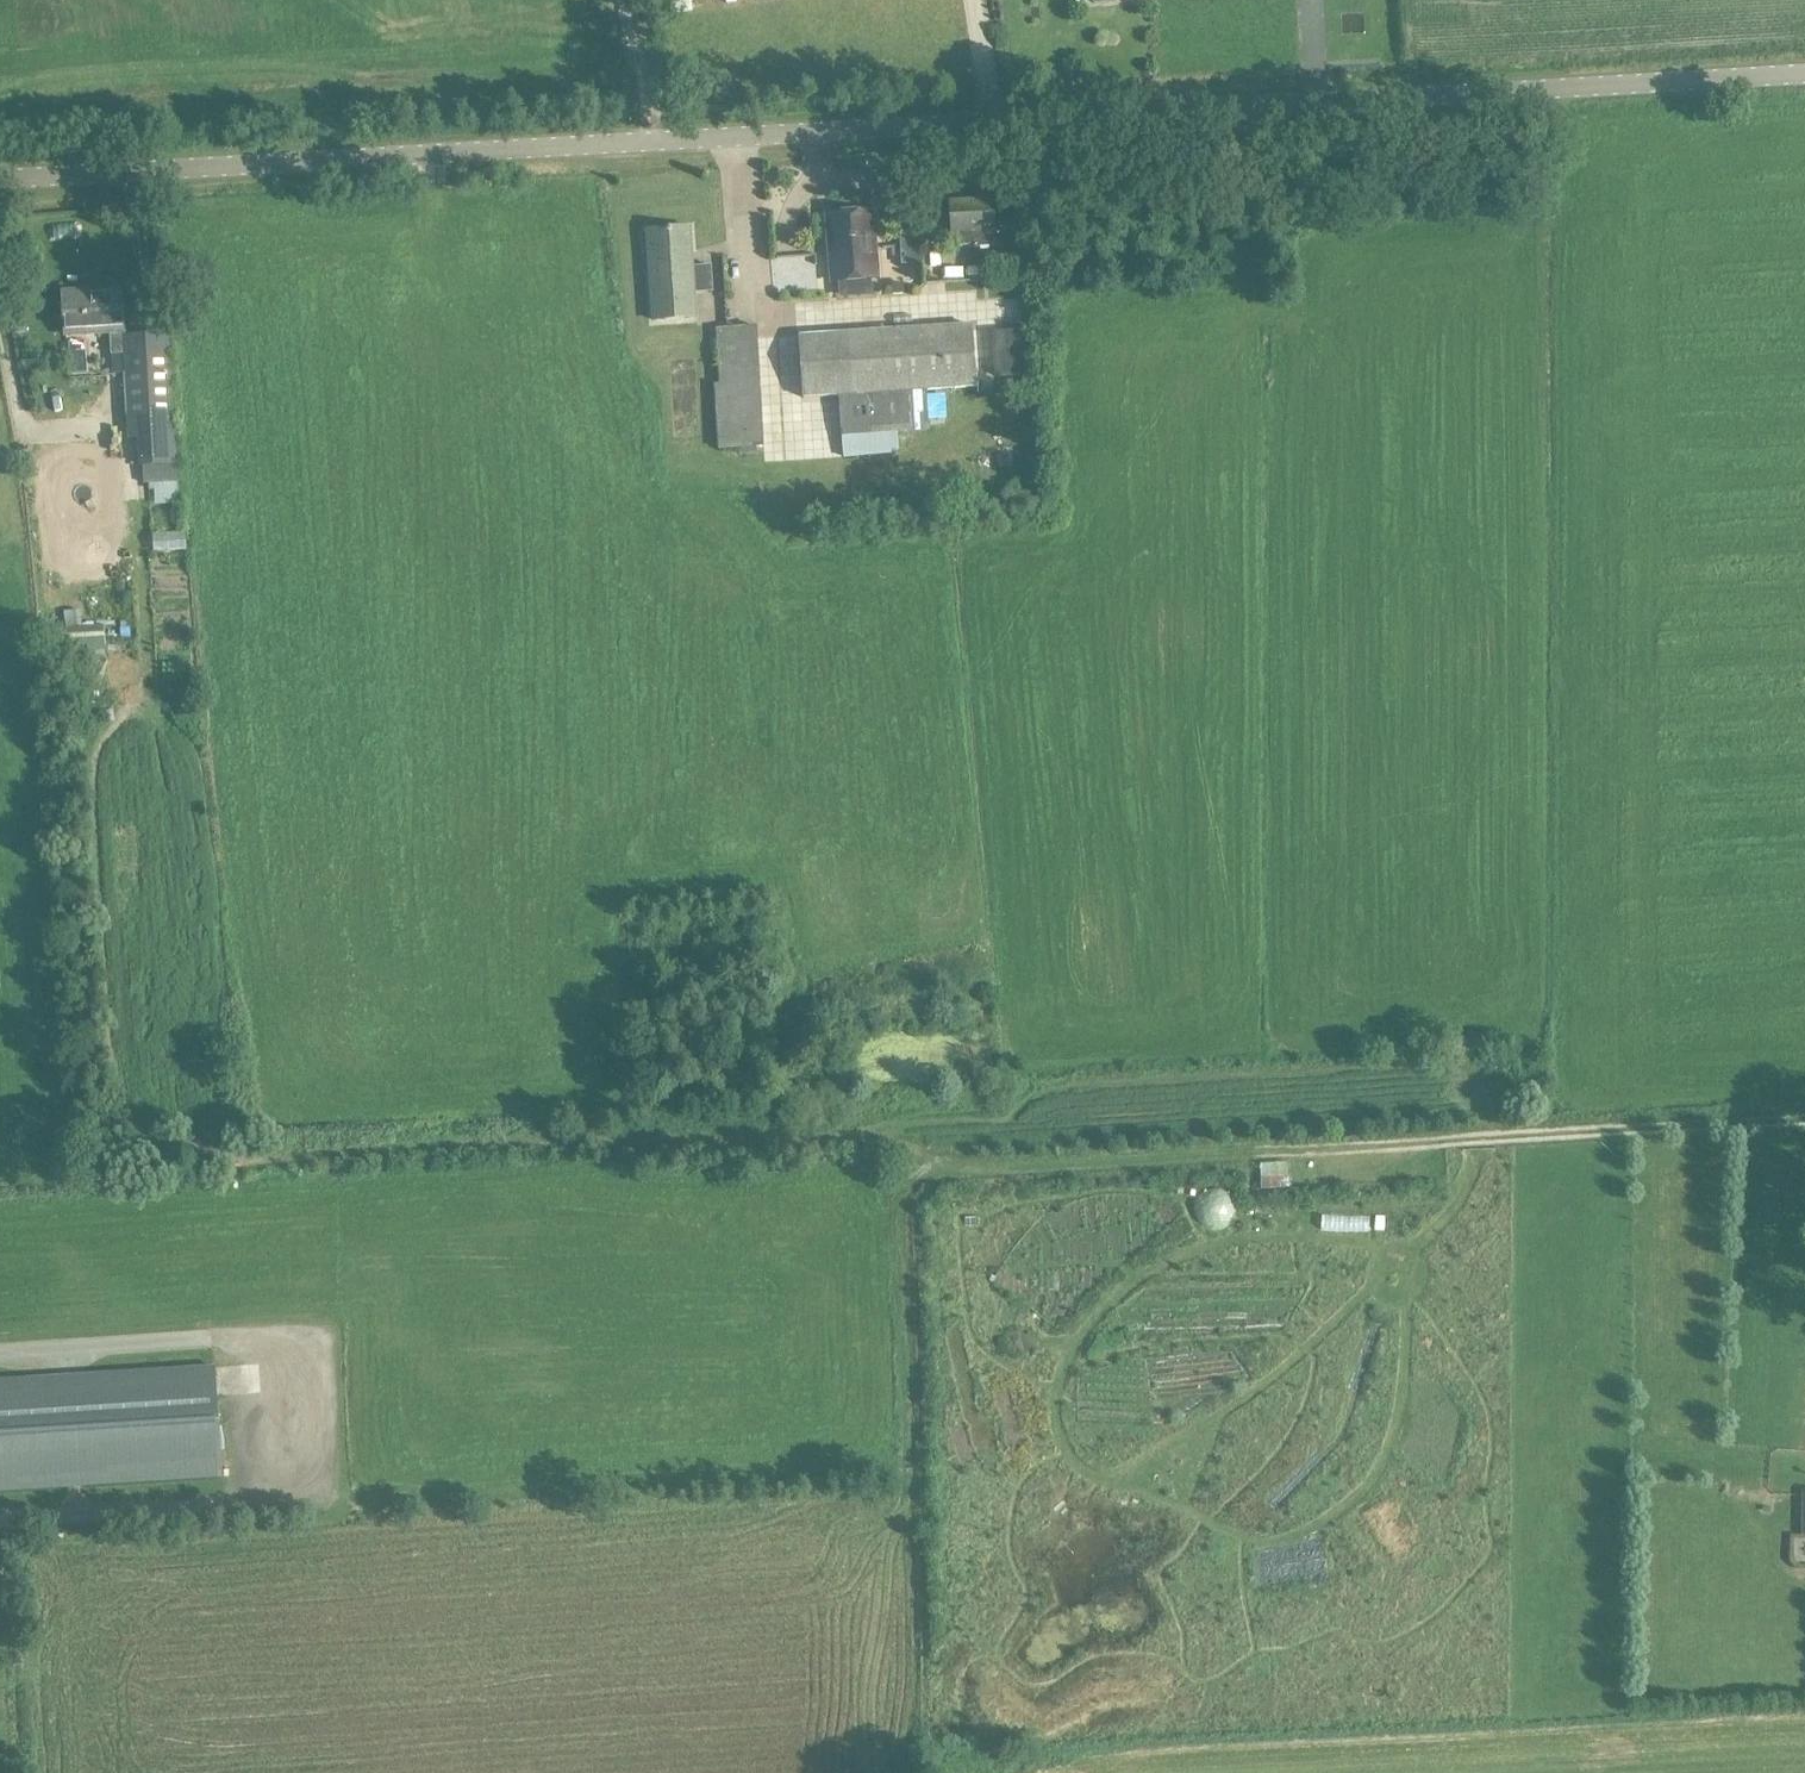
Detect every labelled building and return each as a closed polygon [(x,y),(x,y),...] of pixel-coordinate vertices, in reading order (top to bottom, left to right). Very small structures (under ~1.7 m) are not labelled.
[(970,244),(993,242),(997,242),(994,198),(952,201),(954,232),(969,231),(970,244)] [(844,217),(831,218),(835,285),(878,282),(874,215),(860,216),(860,215),(856,212),(848,212),(844,216),(844,217)] [(691,228),(649,230),(654,320),(697,317),(691,228)] [(881,241),(888,265),(920,256),(914,232),(881,241)] [(823,252),(781,250),(780,284),(822,285),(823,252)] [(63,292),(65,321),(84,319),(85,333),(125,331),(122,288),(63,292)] [(978,387),(973,323),(799,335),(803,399),(840,397),(842,437),(843,437),(845,458),(900,453),(897,433),(930,431),(928,390),(978,387)] [(719,448),(765,446),(766,446),(759,326),(717,329),(720,384),(716,384),(719,448)] [(171,331),(125,335),(111,336),(113,354),(124,353),(130,439),(142,438),(144,465),(177,465),(178,465),(171,331)] [(1008,342),(986,343),(988,368),(1010,366),(1008,342)] [(177,482),(177,465),(144,465),(145,484),(177,482)] [(1288,1176),(1261,1178),(1261,1188),(1289,1187),(1288,1176)] [(224,1479),(217,1365),(0,1379),(0,1493),(224,1479)]
